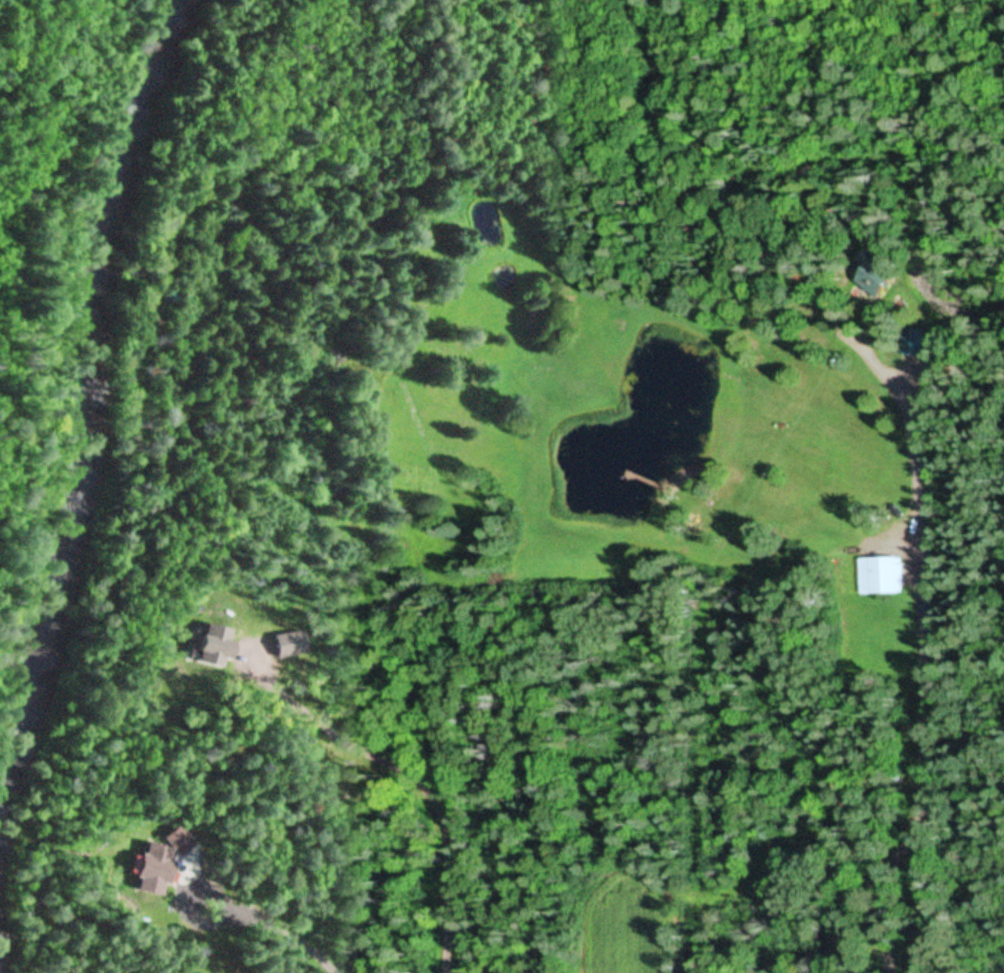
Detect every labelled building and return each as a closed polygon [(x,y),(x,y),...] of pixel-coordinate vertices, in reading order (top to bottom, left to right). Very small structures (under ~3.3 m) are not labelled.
[(880,299),(897,281),(882,267),(888,261),(870,243),(854,260),(867,272),(860,279),(880,299)] [(859,556),(860,592),(903,592),(903,555),(859,556)] [(175,847),(146,841),(135,889),(165,895),(175,847)]
